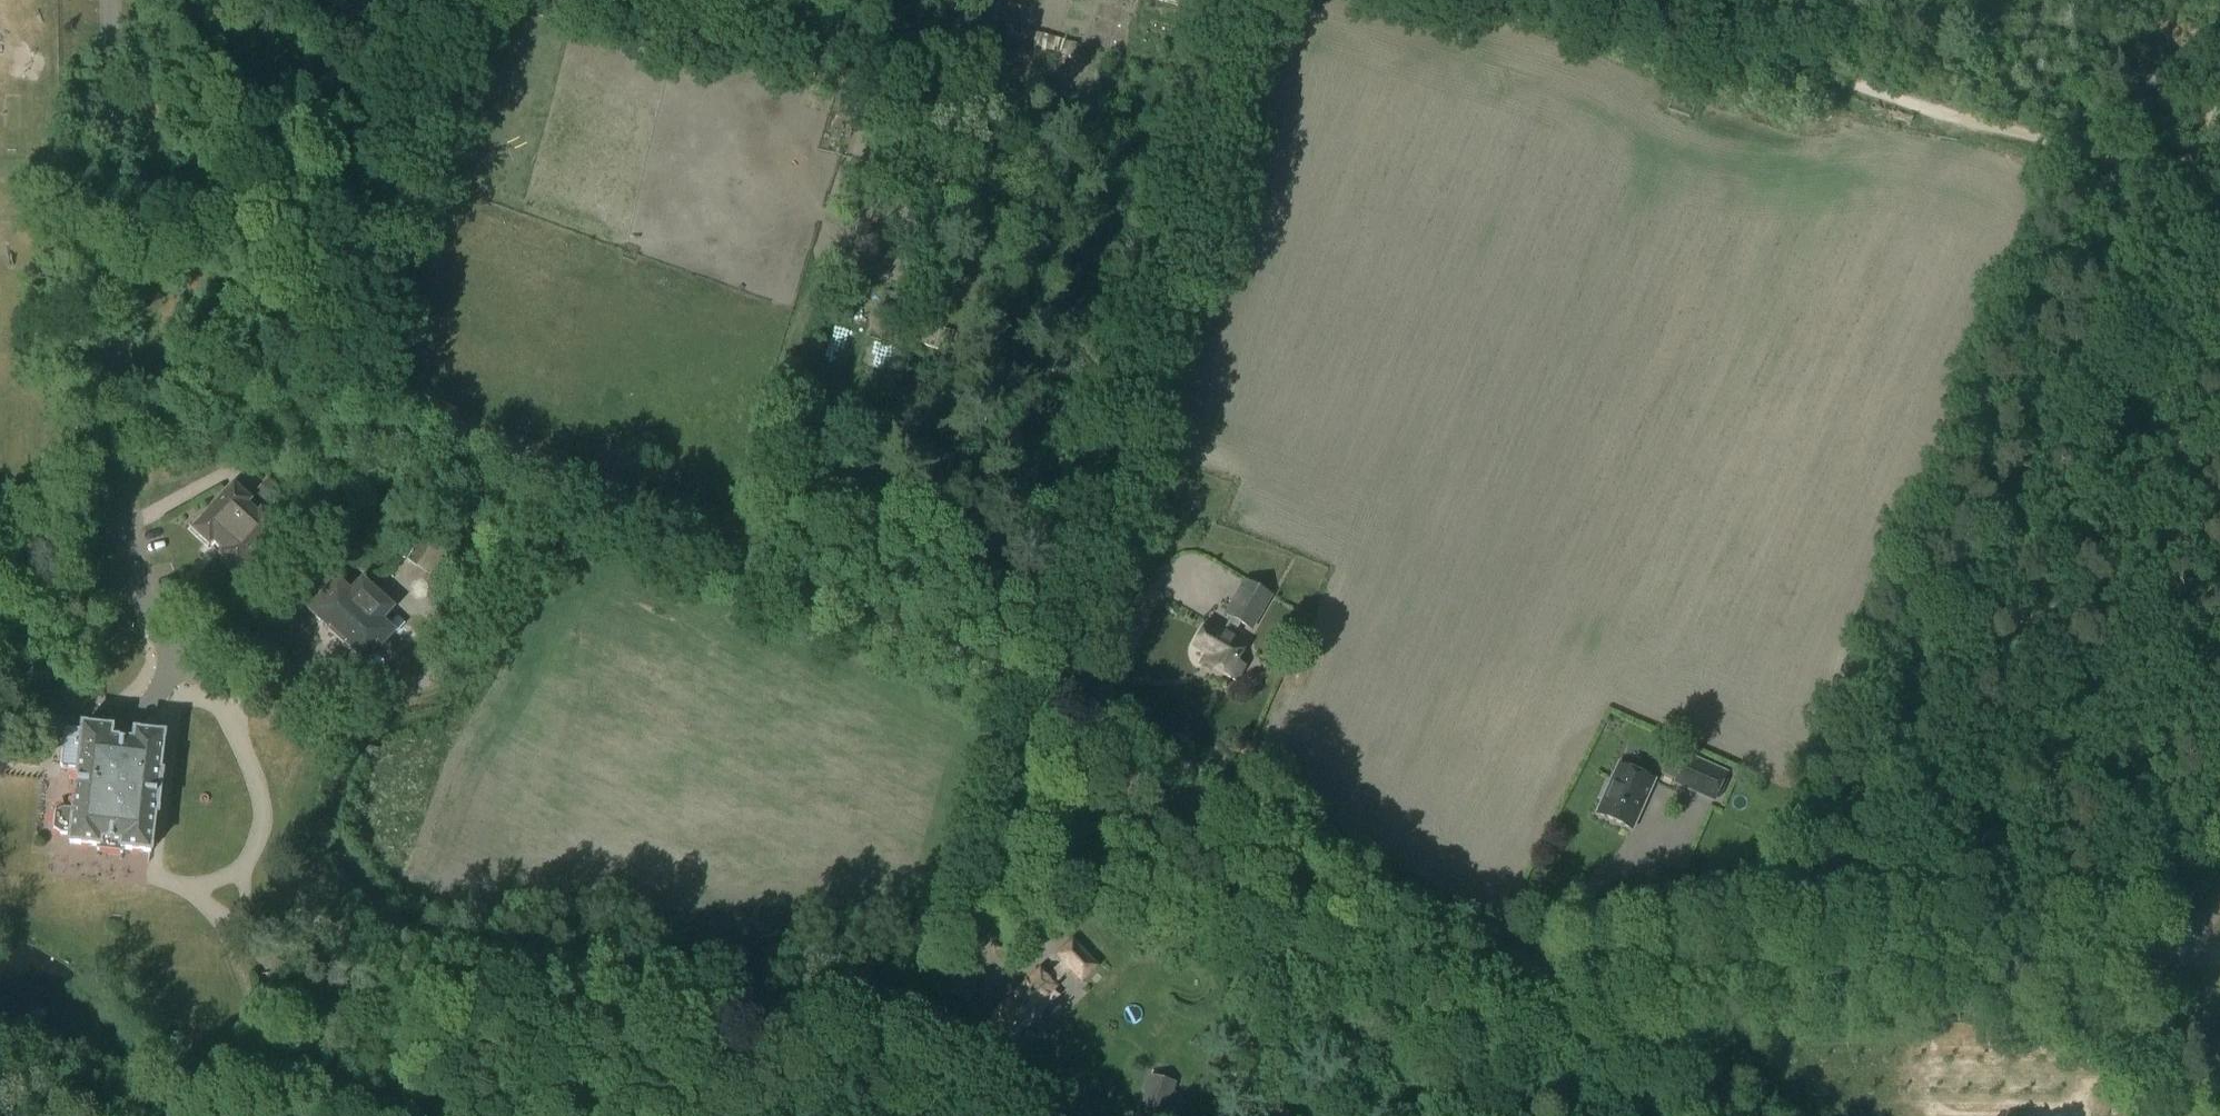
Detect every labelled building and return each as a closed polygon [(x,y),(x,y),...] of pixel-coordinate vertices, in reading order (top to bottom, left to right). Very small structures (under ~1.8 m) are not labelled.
[(1073,57),(1077,41),(1008,24),(1005,37),(1073,57)] [(981,155),(975,175),(988,179),(994,159),(981,155)] [(934,172),(929,190),(941,193),(947,176),(934,172)] [(863,228),(860,246),(874,249),(877,231),(863,228)] [(917,321),(911,341),(924,346),(925,343),(936,347),(937,342),(940,343),(940,342),(942,336),(944,330),(930,326),(931,325),(917,321)] [(942,336),(940,342),(950,345),(954,331),(944,328),(944,330),(942,336)] [(255,493),(273,510),(286,495),(268,478),(255,493)] [(257,514),(247,505),(251,501),(233,484),(192,529),(210,545),(213,541),(224,552),(220,555),(238,571),(279,526),(261,510),(257,514)] [(413,564),(433,533),(416,522),(397,554),(413,564)] [(351,591),(336,578),(308,610),(366,664),(395,632),(382,621),(394,608),(362,579),(351,591)] [(1252,631),(1272,599),(1247,583),(1227,616),(1233,620),(1225,634),(1208,623),(1193,647),(1207,655),(1202,663),(1235,683),(1244,669),(1236,664),(1246,647),(1232,638),(1240,624),(1252,631)] [(111,736),(112,729),(83,726),(82,731),(67,729),(64,731),(60,765),(63,769),(78,771),(73,809),(64,808),(55,813),(53,828),(60,834),(70,835),(69,843),(101,846),(102,836),(121,839),(120,849),(151,853),(158,792),(160,792),(162,774),(160,773),(164,735),(135,732),(134,739),(111,736)] [(1726,776),(1687,759),(1676,785),(1714,802),(1726,776)] [(1602,800),(1605,801),(1598,815),(1631,830),(1653,781),(1620,767),(1612,784),(1609,783),(1602,800)] [(1082,981),(1096,967),(1073,943),(1058,956),(1082,981)] [(1053,987),(1062,979),(1054,971),(1045,979),(1040,974),(994,1018),(1007,1032),(1009,1031),(1016,1038),(1059,997),(1052,989),(1054,988),(1053,987)] [(1175,1084),(1151,1077),(1141,1114),(1150,1115),(1165,1115),(1175,1084)]
